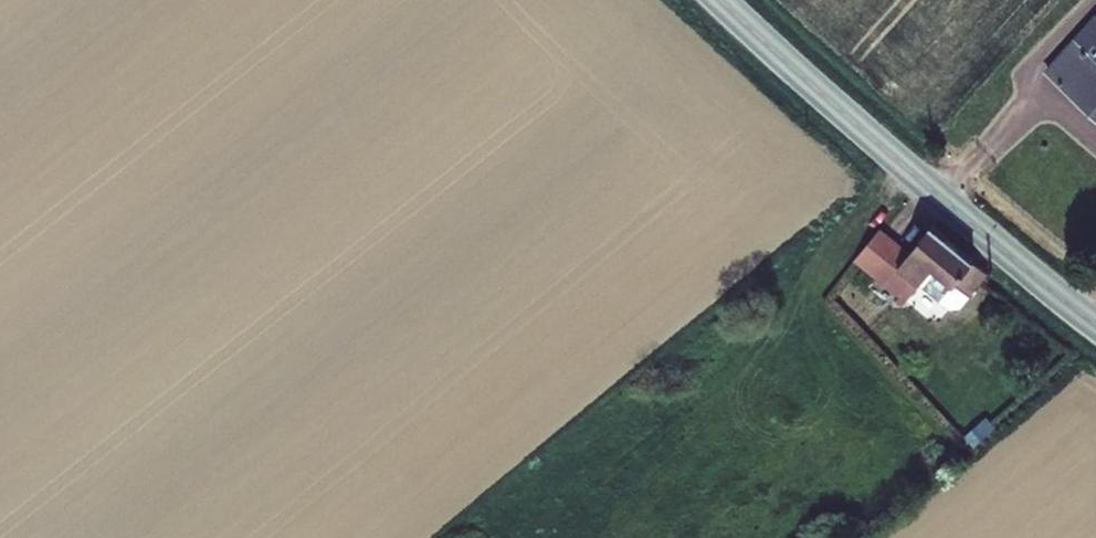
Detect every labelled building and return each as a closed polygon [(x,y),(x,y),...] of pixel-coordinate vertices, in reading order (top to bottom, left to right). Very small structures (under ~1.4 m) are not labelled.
[(1092,30),(1042,84),(1095,133),(1095,34),(1092,30)] [(873,246),(848,279),(899,316),(928,282),(950,297),(965,275),(924,242),(921,239),(900,268),(873,246)]
